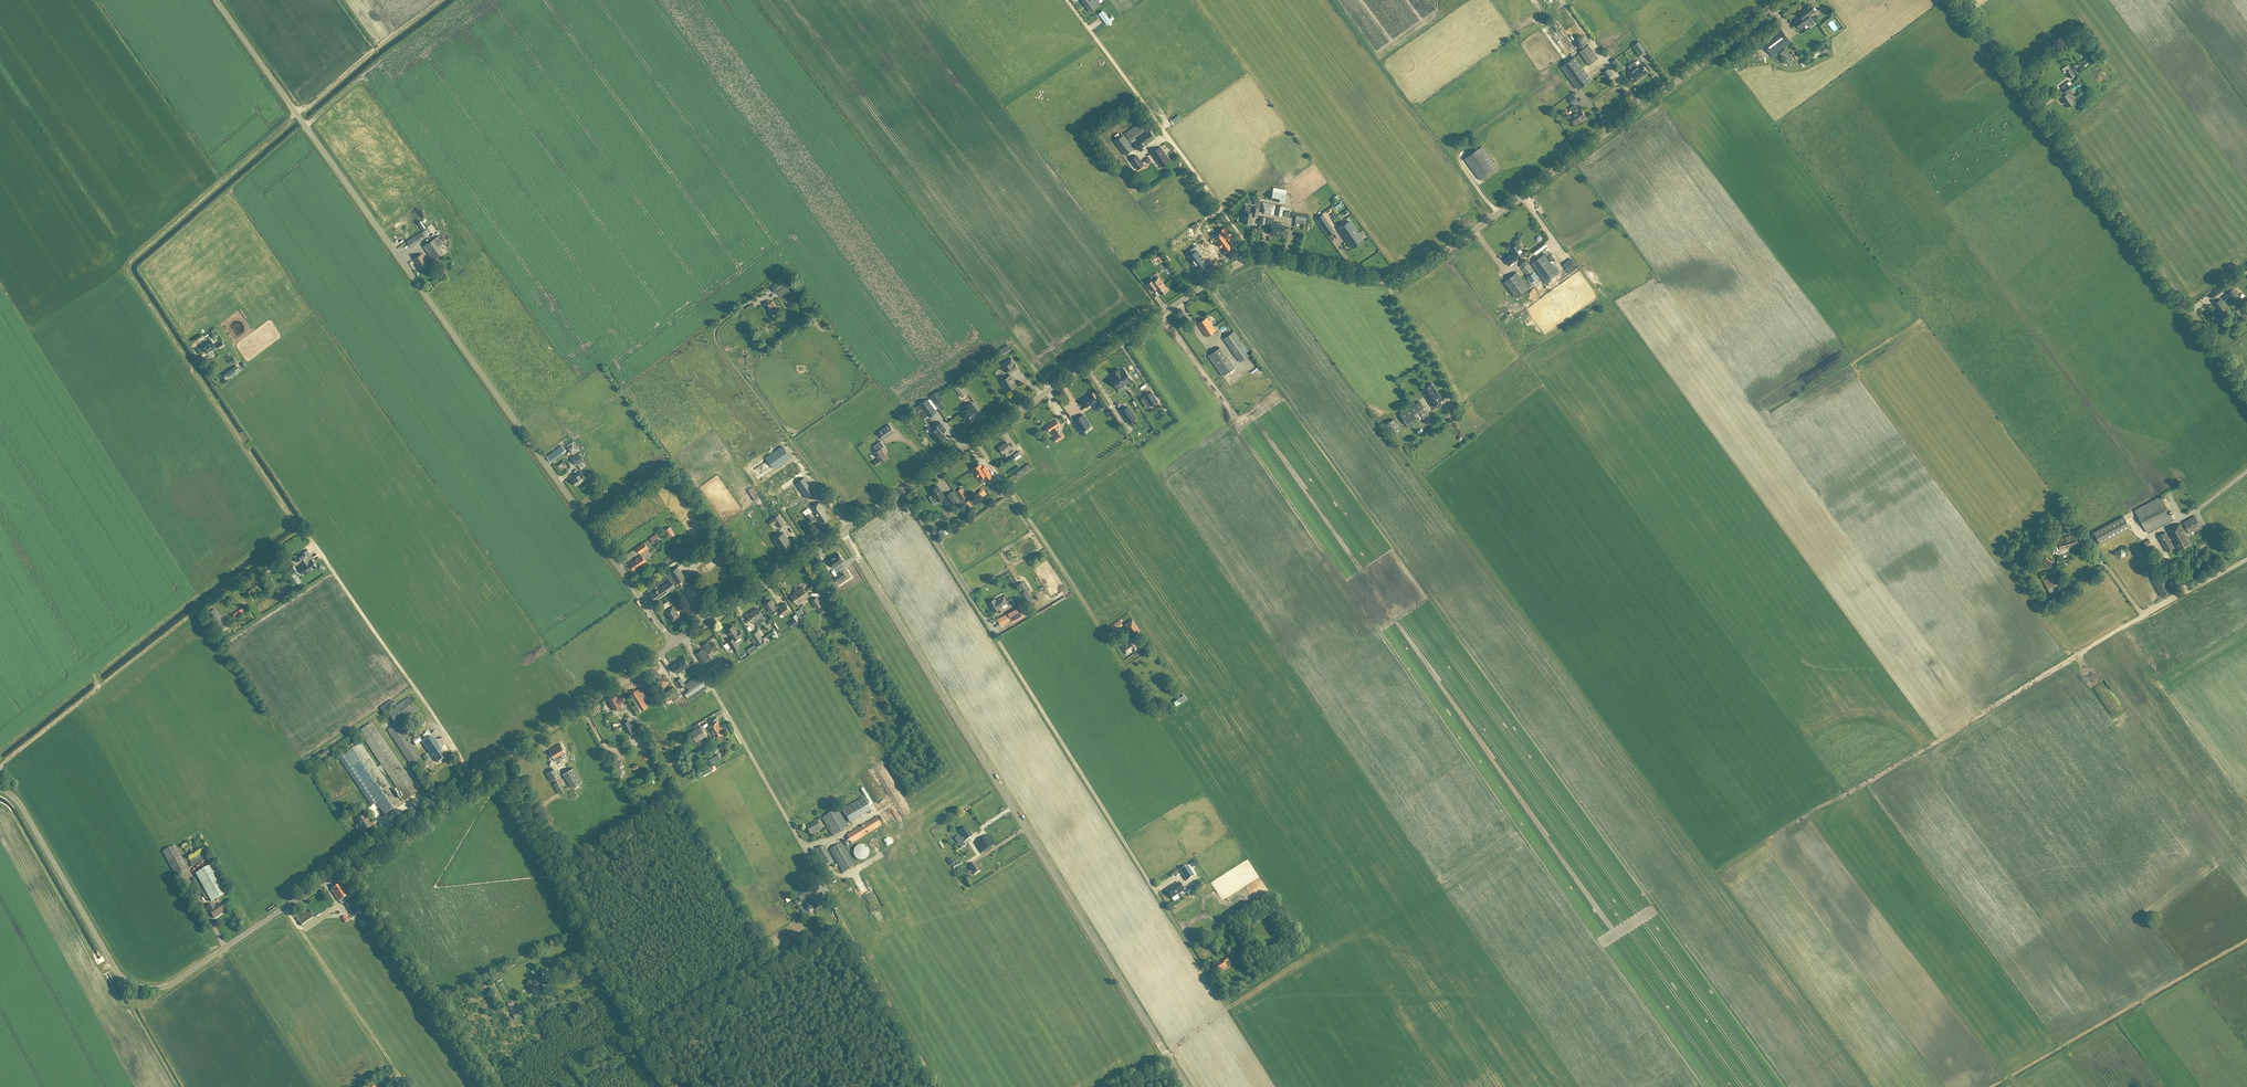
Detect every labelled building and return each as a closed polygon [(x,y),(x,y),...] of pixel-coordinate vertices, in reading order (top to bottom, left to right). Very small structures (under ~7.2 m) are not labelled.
[(1081,1),(1090,12),(1100,4),(1096,0),(1082,0),(1081,1)] [(1799,13),(1801,17),(1804,20),(1809,16),(1815,11),(1811,5),(1803,11),(1803,10),(1799,13)] [(1098,14),(1107,25),(1111,22),(1103,11),(1098,14)] [(1804,20),(1801,17),(1794,21),(1800,29),(1808,23),(1811,27),(1815,24),(1809,16),(1804,20)] [(1791,42),(1780,27),(1761,42),(1772,57),(1791,42)] [(1584,47),(1586,42),(1583,37),(1577,38),(1575,44),(1579,48),(1584,47)] [(1636,44),(1634,46),(1637,50),(1640,55),(1645,51),(1642,47),(1639,42),(1636,44)] [(1598,59),(1588,45),(1579,52),(1589,65),(1598,59)] [(1786,60),(1789,59),(1791,63),(1794,62),(1787,47),(1781,50),(1786,60)] [(1561,67),(1578,89),(1591,79),(1574,57),(1561,67)] [(1634,82),(1647,72),(1642,64),(1638,67),(1635,62),(1629,66),(1632,71),(1628,74),(1634,82)] [(2074,75),(2077,73),(2074,68),(2071,70),(2071,69),(2066,72),(2070,79),(2075,76),(2074,75)] [(1608,69),(1603,73),(1607,78),(1612,75),(1608,69)] [(1592,75),(1603,92),(1612,86),(1600,70),(1592,75)] [(2065,94),(2072,89),(2069,85),(2063,90),(2065,94)] [(2067,107),(2075,102),(2068,93),(2061,98),(2067,107)] [(1573,112),(1574,113),(1569,116),(1575,124),(1585,116),(1580,109),(1578,110),(1577,109),(1575,105),(1570,109),(1572,112),(1573,112)] [(1136,140),(1135,138),(1146,130),(1142,125),(1126,136),(1130,142),(1133,140),(1134,142),(1132,143),(1138,151),(1155,138),(1149,130),(1136,140)] [(1125,155),(1133,149),(1123,135),(1115,142),(1125,155)] [(1161,168),(1170,161),(1160,147),(1151,153),(1161,168)] [(1481,180),(1497,168),(1481,147),(1464,159),(1481,180)] [(1130,160),(1137,170),(1143,165),(1136,156),(1130,160)] [(1286,190),(1273,188),(1271,200),(1284,203),(1286,190)] [(1205,197),(1201,199),(1209,210),(1213,207),(1205,197)] [(1275,205),(1263,203),(1261,213),(1274,215),(1275,205)] [(1277,205),(1275,215),(1282,216),(1283,210),(1288,211),(1288,207),(1277,205)] [(1245,211),(1242,223),(1251,225),(1253,216),(1257,217),(1259,208),(1253,207),(1252,212),(1245,211)] [(1322,215),(1316,219),(1322,227),(1324,230),(1325,229),(1330,235),(1334,232),(1330,226),(1328,223),(1322,215)] [(1277,222),(1276,225),(1273,224),(1274,219),(1268,218),(1267,226),(1270,227),(1269,234),(1280,236),(1280,237),(1283,238),(1285,227),(1281,226),(1281,223),(1277,222)] [(1342,227),(1339,229),(1343,235),(1352,248),(1359,244),(1363,241),(1358,234),(1349,222),(1342,227)] [(1220,232),(1214,236),(1217,240),(1217,241),(1219,244),(1220,244),(1223,248),(1230,243),(1225,236),(1229,234),(1224,227),(1219,231),(1220,232)] [(407,242),(411,247),(425,238),(427,236),(424,231),(421,233),(421,232),(407,242)] [(432,260),(442,254),(437,248),(443,244),(438,237),(423,246),(432,260)] [(1513,252),(1518,259),(1518,260),(1525,255),(1517,244),(1511,249),(1513,252)] [(1195,251),(1189,256),(1194,263),(1194,264),(1194,263),(1198,269),(1206,263),(1200,255),(1202,253),(1197,245),(1193,248),(1195,251)] [(1518,259),(1513,252),(1504,259),(1508,265),(1518,259)] [(1158,253),(1153,257),(1156,261),(1158,260),(1160,263),(1163,260),(1158,253)] [(420,268),(428,263),(422,254),(414,259),(420,268)] [(1532,264),(1545,282),(1558,272),(1544,254),(1532,264)] [(1573,262),(1565,268),(1569,273),(1577,268),(1573,262)] [(1528,265),(1521,270),(1539,293),(1545,288),(1528,265)] [(1528,289),(1517,273),(1504,282),(1516,298),(1528,289)] [(1159,278),(1154,282),(1153,280),(1146,285),(1152,291),(1155,288),(1161,295),(1168,290),(1159,278)] [(771,287),(776,294),(785,288),(784,286),(787,284),(784,280),(781,282),(780,280),(771,287)] [(791,289),(796,296),(802,293),(797,286),(791,289)] [(2242,300),(2233,289),(2227,293),(2236,304),(2242,300)] [(2222,315),(2229,310),(2221,299),(2213,304),(2218,311),(2214,314),(2217,318),(2221,315),(2222,315)] [(769,317),(778,313),(772,301),(764,305),(769,317)] [(1206,337),(1216,331),(1207,318),(1197,324),(1206,337)] [(1234,331),(1223,339),(1240,362),(1251,354),(1234,331)] [(205,354),(215,347),(210,340),(201,346),(205,354)] [(1017,368),(1011,358),(1003,364),(1009,374),(1017,368)] [(1227,358),(1216,367),(1223,376),(1234,368),(1227,358)] [(237,367),(223,378),(228,383),(241,372),(237,367)] [(1118,369),(1115,371),(1124,385),(1131,380),(1123,369),(1120,371),(1118,369)] [(1124,385),(1115,371),(1112,374),(1113,376),(1110,378),(1117,390),(1124,385)] [(1017,385),(1010,375),(1001,381),(1007,391),(1008,390),(1010,391),(1011,390),(1011,388),(1017,385)] [(1432,407),(1442,400),(1431,383),(1421,390),(1432,407)] [(961,385),(958,387),(965,396),(967,394),(961,385)] [(1157,401),(1151,392),(1144,397),(1150,406),(1157,401)] [(1086,407),(1096,400),(1092,393),(1081,400),(1086,407)] [(1097,402),(1098,403),(1094,406),(1097,410),(1101,408),(1105,406),(1101,399),(1097,402)] [(927,400),(920,405),(929,417),(936,412),(927,400)] [(1419,402),(1400,414),(1406,424),(1408,427),(1413,424),(1411,421),(1420,415),(1425,411),(1419,402)] [(977,411),(971,403),(964,408),(965,410),(961,413),(963,416),(963,417),(964,419),(965,419),(968,423),(975,418),(972,414),(977,411)] [(1135,419),(1127,407),(1121,411),(1129,423),(1135,419)] [(1073,421),(1081,432),(1084,430),(1091,426),(1083,415),(1073,421)] [(1400,430),(1393,419),(1385,424),(1392,435),(1400,430)] [(1058,433),(1055,428),(1059,425),(1056,420),(1046,426),(1047,427),(1045,429),(1044,430),(1046,432),(1047,432),(1049,431),(1050,432),(1050,431),(1054,437),(1058,433)] [(946,430),(940,422),(934,427),(936,429),(931,433),(939,443),(946,437),(942,433),(946,430)] [(889,424),(878,432),(883,439),(894,431),(889,424)] [(574,441),(567,446),(574,455),(580,450),(574,441)] [(878,459),(874,462),(877,466),(881,462),(881,463),(887,458),(880,448),(884,446),(881,441),(873,447),(876,451),(874,453),(878,459)] [(998,447),(1003,454),(1005,457),(1009,455),(1006,452),(1011,448),(1006,442),(998,447)] [(551,463),(566,452),(561,446),(546,457),(551,463)] [(782,447),(766,458),(774,469),(790,458),(782,447)] [(578,454),(571,459),(576,467),(584,461),(578,454)] [(982,468),(979,464),(973,469),(979,479),(984,476),(986,480),(992,476),(985,466),(982,468)] [(1017,473),(1019,477),(1031,468),(1029,465),(1017,473)] [(577,486),(586,479),(581,472),(571,479),(577,486)] [(1009,484),(1018,478),(1015,474),(1006,480),(1009,484)] [(803,478),(796,483),(806,498),(814,493),(803,478)] [(999,495),(1005,491),(999,483),(993,487),(999,495)] [(942,498),(944,496),(937,486),(930,490),(933,494),(929,497),(934,504),(937,501),(942,498)] [(962,499),(965,497),(966,496),(961,488),(956,491),(962,499)] [(955,501),(950,492),(945,496),(951,504),(955,501)] [(2147,532),(2172,519),(2160,496),(2135,510),(2147,532)] [(819,520),(820,520),(822,523),(829,518),(825,512),(826,511),(820,502),(810,508),(819,520)] [(778,515),(769,522),(771,525),(776,522),(777,523),(780,527),(784,524),(781,520),(778,515)] [(2186,534),(2189,533),(2201,527),(2195,516),(2183,522),(2187,529),(2184,531),(2180,524),(2167,531),(2173,541),(2186,534)] [(2100,545),(2129,529),(2123,517),(2093,533),(2100,545)] [(670,537),(675,534),(670,527),(666,530),(670,537)] [(2166,552),(2174,548),(2165,532),(2157,537),(2166,552)] [(791,544),(783,533),(775,539),(782,550),(791,544)] [(660,540),(658,537),(656,534),(650,538),(654,544),(660,540)] [(2186,534),(2173,541),(2178,550),(2191,543),(2186,534)] [(2059,552),(2079,547),(2076,535),(2056,540),(2059,552)] [(2147,548),(2152,546),(2149,539),(2144,542),(2147,548)] [(640,554),(648,548),(644,542),(635,548),(640,554)] [(2121,559),(2125,557),(2125,551),(2121,549),(2116,551),(2116,556),(2121,559)] [(303,575),(316,566),(312,560),(308,562),(306,558),(307,557),(304,553),(295,559),(298,563),(301,561),(304,565),(299,568),(303,575)] [(833,568),(843,561),(838,553),(834,556),(834,557),(828,561),(833,568)] [(288,562),(284,555),(279,559),(284,565),(288,562)] [(641,555),(629,564),(633,570),(637,567),(638,568),(646,562),(641,555)] [(2043,562),(2050,566),(2053,561),(2047,556),(2043,562)] [(669,565),(675,563),(673,557),(666,559),(669,565)] [(275,572),(282,567),(278,561),(277,562),(274,558),(268,563),(275,572)] [(655,601),(674,588),(677,592),(683,588),(679,582),(685,577),(678,567),(671,572),(666,576),(665,574),(646,587),(651,594),(650,594),(651,594),(655,601)] [(2161,597),(2174,589),(2164,572),(2151,580),(2161,597)] [(797,604),(808,596),(802,587),(796,591),(797,592),(791,596),(797,604)] [(1026,589),(1022,592),(1028,602),(1034,598),(1031,595),(1031,596),(1026,589)] [(674,597),(675,598),(669,602),(671,606),(677,601),(678,602),(682,599),(678,594),(674,597)] [(998,610),(999,613),(1004,611),(1001,606),(1007,603),(1003,595),(996,599),(995,599),(989,602),(990,605),(989,606),(993,613),(998,610)] [(816,609),(823,605),(817,597),(811,601),(816,609)] [(791,611),(785,603),(780,607),(778,605),(776,607),(771,599),(765,603),(773,615),(781,609),(785,615),(791,611)] [(677,611),(680,609),(677,604),(673,606),(666,611),(672,620),(679,615),(677,611)] [(1025,616),(1019,607),(997,619),(1000,626),(1011,620),(1013,623),(1025,616)] [(758,619),(762,616),(757,608),(747,616),(752,623),(754,621),(758,627),(761,624),(758,619)] [(221,630),(226,627),(214,609),(209,612),(221,630)] [(806,611),(804,613),(801,609),(797,612),(801,618),(804,616),(806,618),(809,616),(806,611)] [(2041,628),(2045,625),(2041,617),(2036,620),(2041,628)] [(1113,624),(1116,629),(1122,625),(1119,620),(1113,624)] [(1139,631),(1132,620),(1125,625),(1129,630),(1130,629),(1134,634),(1139,631)] [(733,639),(728,642),(734,651),(739,647),(734,640),(740,636),(740,635),(741,635),(741,634),(742,633),(741,632),(740,631),(739,631),(738,632),(737,632),(733,625),(727,629),(733,639)] [(752,635),(757,642),(756,643),(759,648),(766,644),(763,639),(762,639),(757,632),(752,635)] [(1133,652),(1140,647),(1133,637),(1126,642),(1127,644),(1121,647),(1122,649),(1123,649),(1126,652),(1125,652),(1126,654),(1132,650),(1133,652)] [(703,663),(709,659),(706,655),(713,651),(714,652),(718,649),(714,643),(710,645),(708,642),(703,645),(705,649),(703,650),(697,654),(703,663)] [(677,674),(689,666),(683,658),(672,666),(677,674)] [(713,662),(706,667),(709,673),(717,668),(713,662)] [(699,677),(686,686),(689,691),(693,697),(707,688),(699,677)] [(544,678),(541,680),(551,694),(558,689),(551,679),(546,682),(544,678)] [(567,678),(564,679),(571,688),(573,686),(567,678)] [(681,688),(685,685),(680,678),(676,681),(681,688)] [(544,699),(551,694),(541,680),(538,682),(541,686),(536,689),(544,699)] [(641,711),(647,707),(651,705),(648,699),(644,702),(637,690),(631,694),(641,711)] [(622,695),(617,698),(616,696),(609,700),(614,710),(615,712),(618,710),(619,712),(623,710),(621,705),(620,703),(625,701),(622,695)] [(414,770),(424,763),(399,727),(402,724),(401,723),(418,711),(410,698),(387,713),(396,725),(388,731),(414,770)] [(546,710),(538,699),(534,701),(542,713),(546,710)] [(623,723),(625,726),(629,734),(634,732),(628,721),(623,723)] [(715,738),(724,733),(717,722),(709,727),(715,738)] [(406,800),(418,792),(372,723),(359,732),(406,800)] [(690,732),(699,746),(709,740),(704,732),(700,726),(690,732)] [(675,747),(690,739),(687,735),(673,743),(675,747)] [(439,763),(445,758),(441,752),(442,751),(432,736),(422,742),(432,757),(434,756),(439,763)] [(421,741),(418,737),(412,740),(415,745),(421,741)] [(648,742),(641,745),(644,751),(651,747),(648,742)] [(384,814),(401,803),(361,744),(344,755),(384,814)] [(562,755),(565,752),(560,744),(549,751),(556,762),(563,758),(562,755)] [(323,764),(332,757),(327,750),(318,756),(323,764)] [(427,770),(434,767),(431,759),(424,763),(427,770)] [(573,768),(563,774),(571,788),(581,782),(573,768)] [(556,782),(552,784),(558,795),(561,793),(556,782)] [(849,822),(870,809),(864,798),(842,811),(849,822)] [(838,810),(823,819),(833,837),(848,828),(838,810)] [(363,831),(370,826),(364,816),(357,821),(363,831)] [(852,844),(882,826),(877,817),(847,836),(852,844)] [(817,832),(822,830),(817,822),(807,828),(811,835),(817,831),(817,832)] [(965,841),(973,836),(967,827),(959,832),(965,841)] [(982,853),(995,845),(988,835),(975,844),(982,853)] [(843,873),(855,866),(842,843),(829,850),(843,873)] [(869,853),(869,850),(868,848),(866,846),(863,845),(861,845),(858,845),(856,847),(855,849),(854,851),(854,854),(855,856),(856,858),(858,860),(861,860),(863,860),(866,859),(867,857),(869,855),(869,853)] [(176,877),(188,870),(175,846),(162,852),(176,877)] [(825,866),(833,861),(824,846),(816,851),(825,866)] [(980,871),(976,864),(969,867),(974,875),(980,871)] [(212,865),(211,865),(195,874),(210,902),(228,893),(212,865)] [(1187,881),(1195,876),(1189,866),(1181,871),(1187,881)] [(1179,883),(1176,884),(1166,891),(1171,898),(1171,899),(1184,891),(1179,883)] [(347,897),(348,897),(348,896),(348,897),(351,895),(346,888),(343,890),(340,885),(332,890),(339,902),(340,901),(342,904),(349,899),(347,897)] [(801,901),(814,893),(810,885),(796,893),(801,901)] [(353,897),(345,903),(355,917),(363,911),(353,897)] [(818,898),(810,902),(811,903),(805,906),(809,913),(815,910),(821,906),(820,905),(821,905),(818,898)] [(214,918),(225,911),(220,904),(215,907),(213,904),(207,908),(214,918)] [(310,919),(313,918),(309,912),(298,920),(301,924),(309,918),(310,919)] [(1240,937),(1233,941),(1236,945),(1243,941),(1240,937)] [(1228,952),(1235,948),(1232,943),(1225,948),(1228,952)] [(1216,967),(1219,972),(1230,964),(1226,958),(1219,964),(1216,967)] [(530,995),(538,991),(535,986),(538,985),(535,979),(531,981),(525,983),(530,995)] [(513,1011),(512,1012),(516,1019),(521,1016),(519,1012),(516,1013),(515,1014),(513,1011)]
